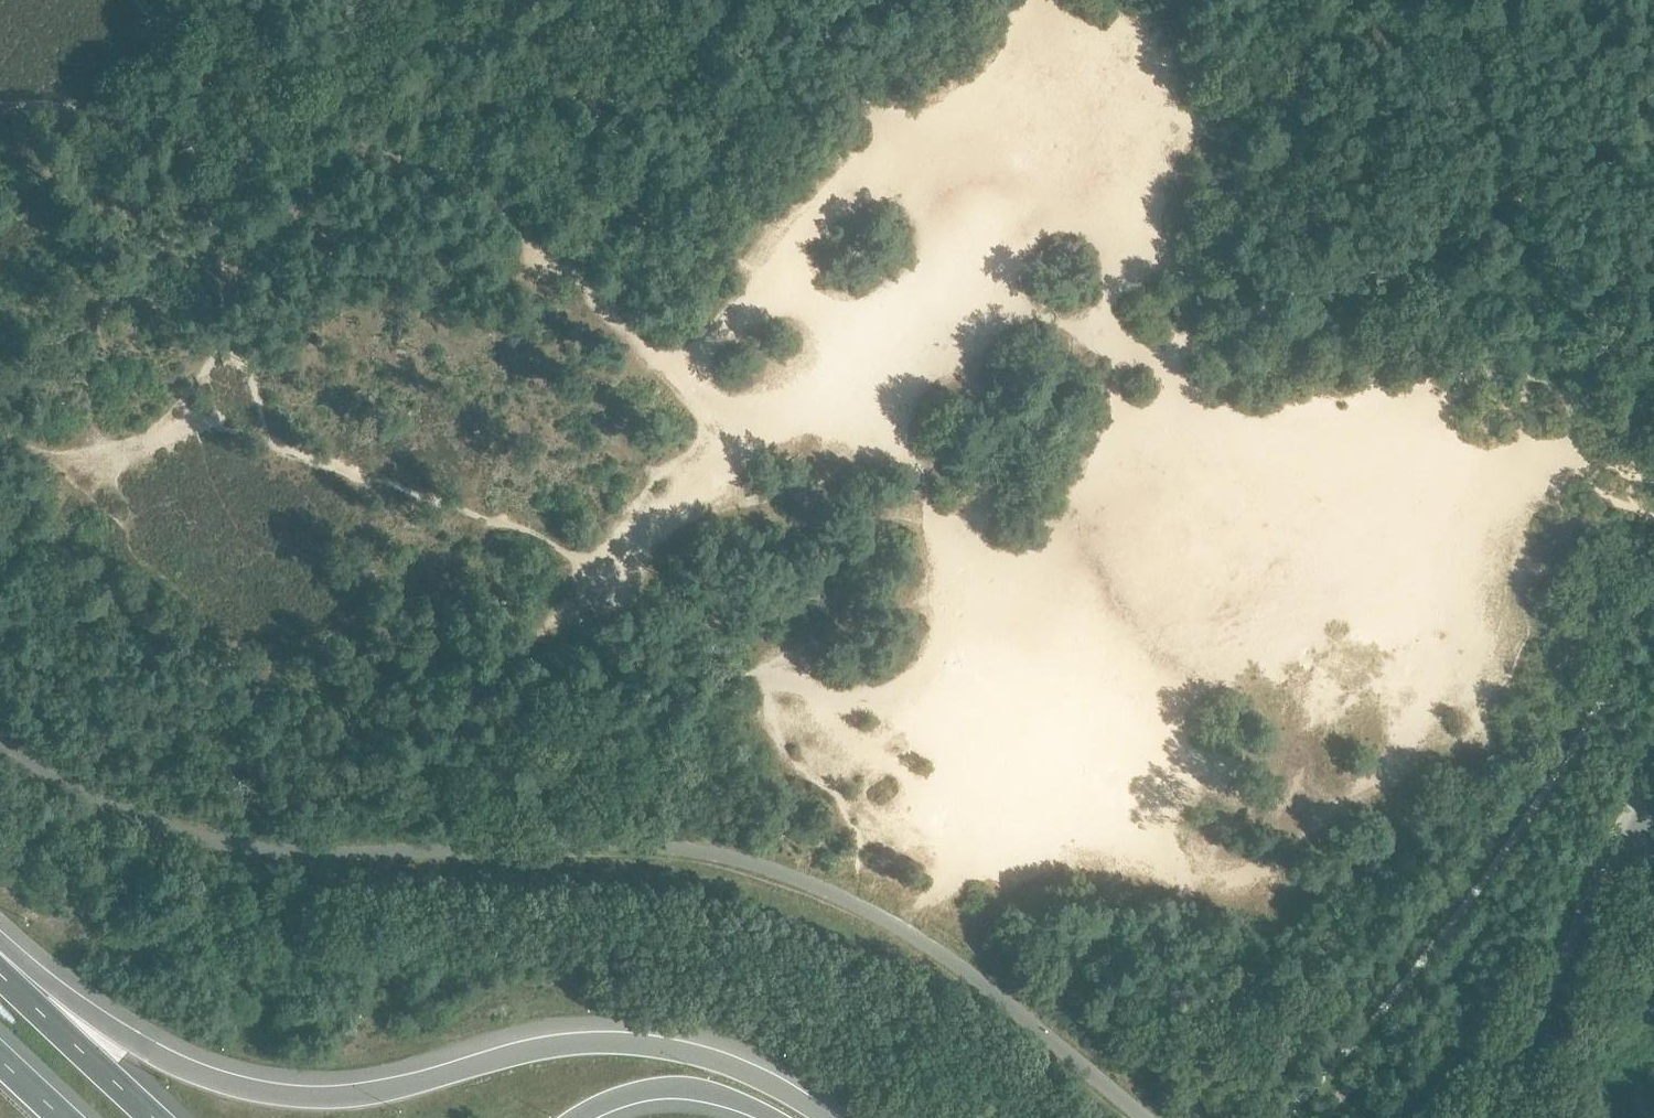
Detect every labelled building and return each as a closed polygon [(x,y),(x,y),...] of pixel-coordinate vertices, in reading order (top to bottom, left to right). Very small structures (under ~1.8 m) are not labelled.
[(1625,890),(1622,896),(1630,900),(1633,894),(1625,890)]
